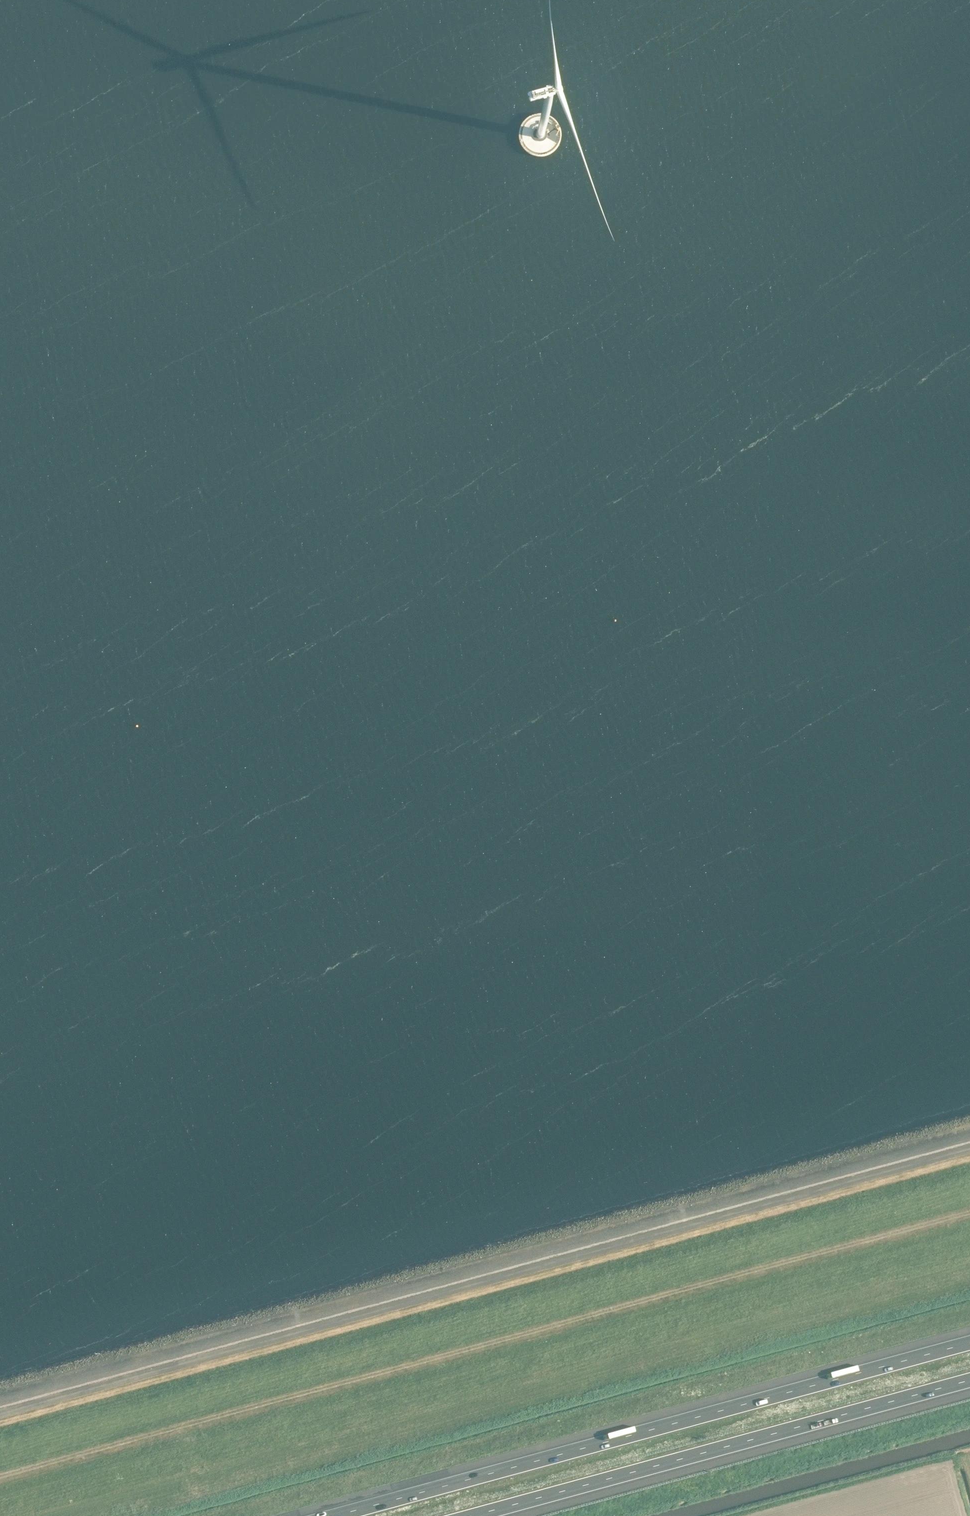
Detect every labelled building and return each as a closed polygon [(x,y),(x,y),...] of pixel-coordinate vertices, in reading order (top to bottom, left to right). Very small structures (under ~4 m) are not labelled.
[(541,135),(541,134),(541,133),(541,132),(540,131),(539,130),(538,130),(537,130),(536,130),(535,130),(534,131),(533,132),(533,133),(533,134),(533,135),(533,136),(534,137),(535,138),(536,138),(537,138),(538,138),(539,138),(540,137),(541,136),(541,135)]
